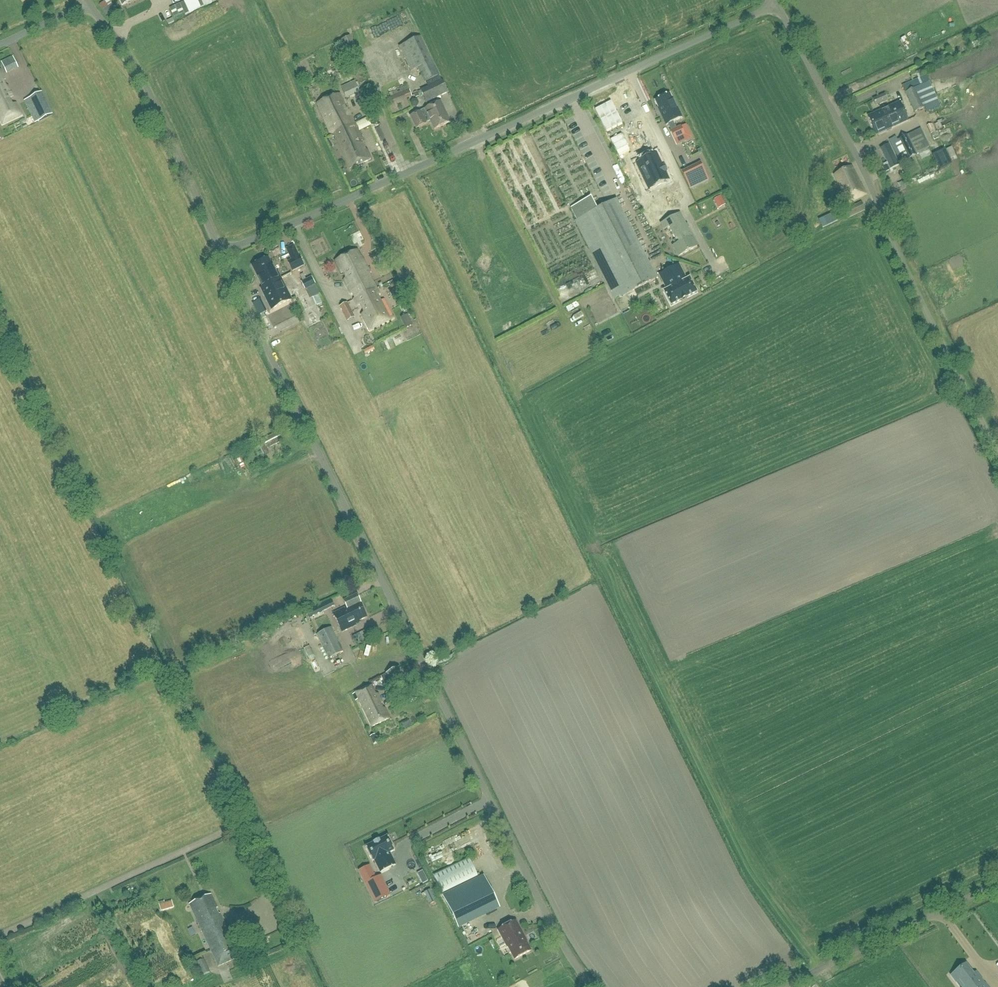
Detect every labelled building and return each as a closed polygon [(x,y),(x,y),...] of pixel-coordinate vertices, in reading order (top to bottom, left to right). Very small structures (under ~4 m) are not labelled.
[(109,0),(100,5),(106,17),(108,16),(111,22),(118,18),(109,0)] [(350,37),(339,42),(359,87),(371,81),(350,37)] [(438,77),(420,38),(399,48),(410,72),(417,69),(424,83),(425,83),(427,87),(420,91),(426,104),(428,108),(424,111),(410,117),(416,130),(426,125),(425,124),(430,122),(434,131),(450,124),(440,103),(435,105),(433,101),(448,94),(439,76),(438,77)] [(6,73),(17,68),(12,58),(1,63),(6,73)] [(341,58),(333,62),(344,84),(352,80),(341,58)] [(3,81),(5,80),(0,71),(0,120),(2,125),(22,116),(16,104),(12,106),(9,100),(13,97),(8,87),(6,88),(3,81)] [(926,76),(902,87),(914,113),(924,109),(926,113),(940,107),(926,76)] [(354,82),(341,87),(346,98),(359,93),(354,82)] [(391,105),(406,99),(411,97),(412,97),(411,95),(410,91),(403,93),(389,98),(391,105)] [(36,107),(29,111),(35,124),(52,116),(42,93),(32,98),(36,107)] [(333,135),(355,125),(355,123),(354,123),(347,110),(346,110),(344,107),(345,106),(339,94),(317,105),(331,134),(333,135)] [(677,130),(673,123),(682,119),(674,103),(673,103),(670,95),(655,102),(659,110),(658,110),(666,126),(668,125),(671,133),(677,146),(687,141),(680,128),(677,130)] [(878,99),(881,105),(888,102),(884,95),(872,100),(873,102),(878,99)] [(875,108),(881,105),(878,99),(873,102),(875,108)] [(611,103),(594,110),(605,132),(621,124),(611,103)] [(900,127),(908,123),(901,105),(884,112),(889,124),(897,120),(900,127)] [(909,124),(908,123),(900,127),(897,120),(889,124),(884,112),(869,118),(877,137),(909,124)] [(367,118),(356,123),(359,130),(370,125),(367,118)] [(930,135),(935,132),(932,124),(926,127),(930,135)] [(355,125),(333,135),(350,170),(371,160),(367,151),(364,151),(362,145),(364,143),(355,125)] [(907,157),(908,159),(916,155),(930,147),(921,129),(907,136),(897,141),(895,138),(888,141),(890,145),(898,162),(907,157)] [(574,141),(595,189),(603,185),(581,137),(574,141)] [(898,162),(890,145),(881,149),(887,163),(883,165),(885,168),(883,169),(885,174),(887,173),(891,171),(891,170),(900,165),(898,162)] [(944,149),(932,154),(939,169),(950,164),(944,149)] [(929,151),(919,155),(921,160),(931,155),(929,151)] [(668,181),(665,173),(666,173),(663,167),(662,168),(656,156),(648,160),(647,159),(645,160),(646,161),(637,165),(649,190),(668,181)] [(708,181),(699,164),(682,173),(690,190),(708,181)] [(626,167),(617,171),(624,183),(632,179),(626,167)] [(859,185),(851,167),(834,175),(841,191),(847,204),(865,196),(860,185),(859,185)] [(596,210),(590,199),(571,209),(577,221),(574,222),(615,301),(644,287),(656,280),(616,201),(596,210)] [(860,204),(843,212),(847,219),(864,211),(860,204)] [(835,212),(818,220),(822,228),(839,220),(835,212)] [(696,247),(679,214),(660,225),(663,231),(668,228),(675,241),(673,242),(675,246),(672,247),(678,257),(696,247)] [(387,268),(378,250),(370,254),(379,271),(387,268)] [(354,301),(376,290),(371,279),(367,268),(364,262),(358,252),(357,251),(335,262),(341,274),(343,274),(345,279),(344,281),(354,301)] [(299,258),(288,263),(292,272),(303,267),(299,258)] [(260,282),(263,288),(280,279),(278,273),(275,274),(272,269),(274,268),(272,264),(270,265),(268,259),(252,267),(259,283),(260,282)] [(686,281),(679,266),(660,275),(668,290),(664,292),(671,307),(697,293),(690,279),(686,281)] [(301,282),(310,299),(320,294),(311,277),(301,282)] [(291,300),(280,279),(263,288),(260,290),(264,298),(265,297),(267,301),(266,301),(271,311),(291,300)] [(376,290),(354,301),(357,307),(362,306),(365,312),(362,314),(370,331),(394,319),(385,301),(379,304),(377,299),(379,297),(376,290)] [(258,315),(265,312),(259,300),(252,304),(258,315)] [(355,319),(347,303),(340,308),(347,323),(355,319)] [(392,343),(402,338),(397,330),(388,334),(392,343)] [(372,347),(363,351),(365,356),(374,351),(372,347)] [(285,441),(280,431),(252,446),(254,450),(260,448),(264,456),(269,453),(267,450),(285,441)] [(341,633),(356,626),(355,624),(366,618),(359,604),(360,604),(356,595),(343,602),(346,608),(332,614),(341,633)] [(334,607),(330,600),(325,602),(325,601),(317,605),(318,606),(311,609),(315,615),(334,607)] [(328,660),(343,652),(331,628),(316,636),(328,660)] [(375,637),(371,631),(367,633),(366,631),(361,633),(366,643),(371,641),(370,639),(375,637)] [(304,649),(308,658),(314,655),(309,646),(304,649)] [(406,685),(398,669),(386,675),(394,691),(406,685)] [(371,686),(355,694),(371,727),(389,718),(385,709),(382,709),(380,704),(382,703),(378,695),(376,696),(371,686)] [(394,852),(395,851),(388,837),(387,837),(379,841),(374,843),(374,844),(366,848),(366,847),(365,848),(372,862),(373,862),(374,861),(380,873),(396,866),(390,854),(394,851),(394,852)] [(467,857),(432,874),(443,895),(478,878),(467,857)] [(370,867),(359,872),(374,904),(391,896),(381,876),(376,879),(370,867)] [(413,885),(422,880),(417,869),(407,874),(413,885)] [(483,877),(443,897),(456,924),(459,929),(499,909),(497,904),(483,877)] [(424,893),(424,894),(426,899),(433,896),(430,891),(430,890),(424,893)] [(218,915),(216,909),(217,909),(211,895),(189,905),(218,967),(239,958),(236,953),(238,952),(233,941),(231,941),(228,936),(230,934),(221,914),(218,915)] [(160,913),(174,909),(171,901),(158,904),(160,913)] [(530,952),(523,939),(524,938),(515,922),(498,931),(507,948),(507,947),(514,960),(530,952)] [(248,944),(254,941),(248,931),(243,934),(248,944)] [(193,965),(199,978),(210,973),(204,959),(193,965)] [(952,976),(960,986),(986,986),(976,974),(973,976),(966,966),(952,976)]
